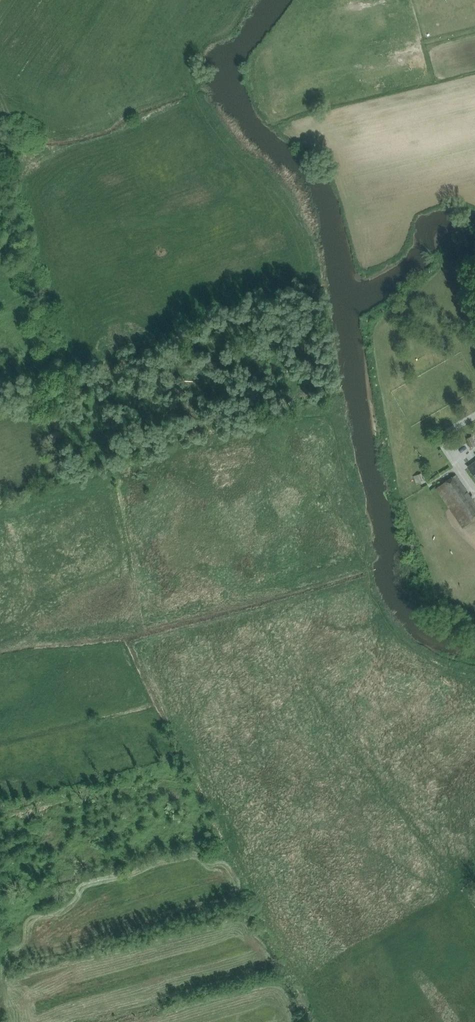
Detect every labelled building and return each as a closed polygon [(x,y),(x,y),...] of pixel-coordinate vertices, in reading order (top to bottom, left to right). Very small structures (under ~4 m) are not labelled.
[(436,488),(463,528),(474,520),(474,502),(456,474),(436,488)]
